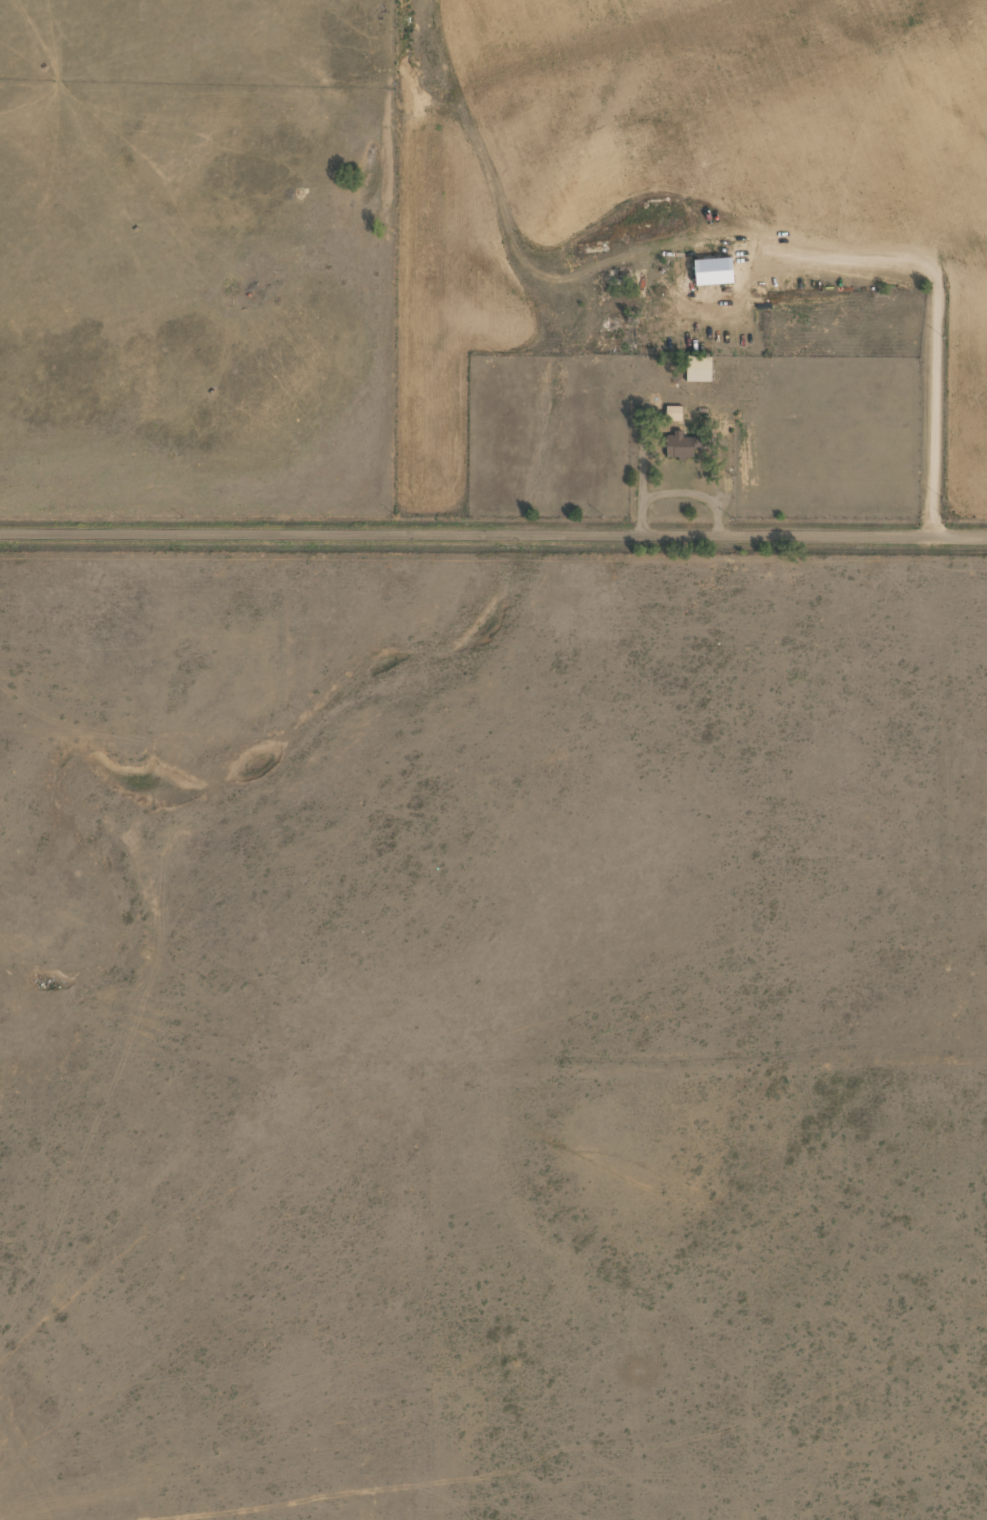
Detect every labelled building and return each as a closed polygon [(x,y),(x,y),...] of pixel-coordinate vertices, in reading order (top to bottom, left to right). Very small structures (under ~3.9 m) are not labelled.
[(686,356),(686,381),(712,381),(712,356),(686,356)] [(695,458),(695,449),(702,449),(702,438),(684,438),(684,431),(665,431),(665,458),(695,458)]
